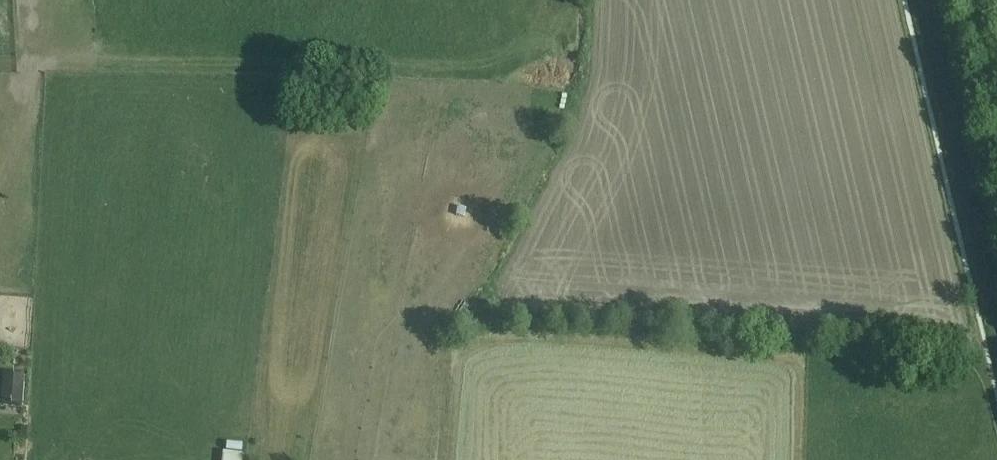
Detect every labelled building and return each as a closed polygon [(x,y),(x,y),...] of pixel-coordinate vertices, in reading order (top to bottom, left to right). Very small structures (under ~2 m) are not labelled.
[(221,459),(240,459),(241,441),(222,440),(221,459)]
